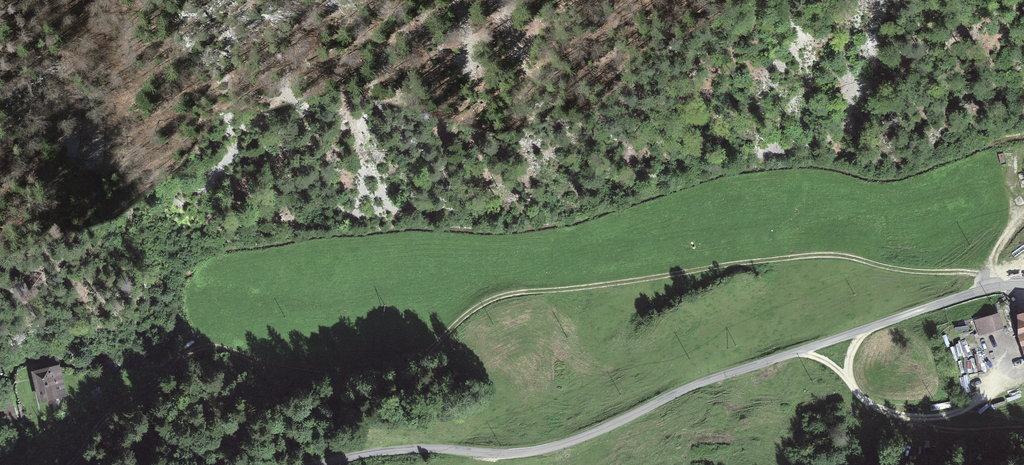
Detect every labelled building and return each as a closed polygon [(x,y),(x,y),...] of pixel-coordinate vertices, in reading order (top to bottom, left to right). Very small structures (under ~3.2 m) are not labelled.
[(1010,323),(1023,364),(1023,318),(1010,323)] [(974,347),(998,338),(992,321),(967,331),(974,347)] [(33,371),(40,405),(67,399),(60,366),(33,371)] [(0,404),(0,405),(4,423),(17,420),(13,401),(0,404)]
